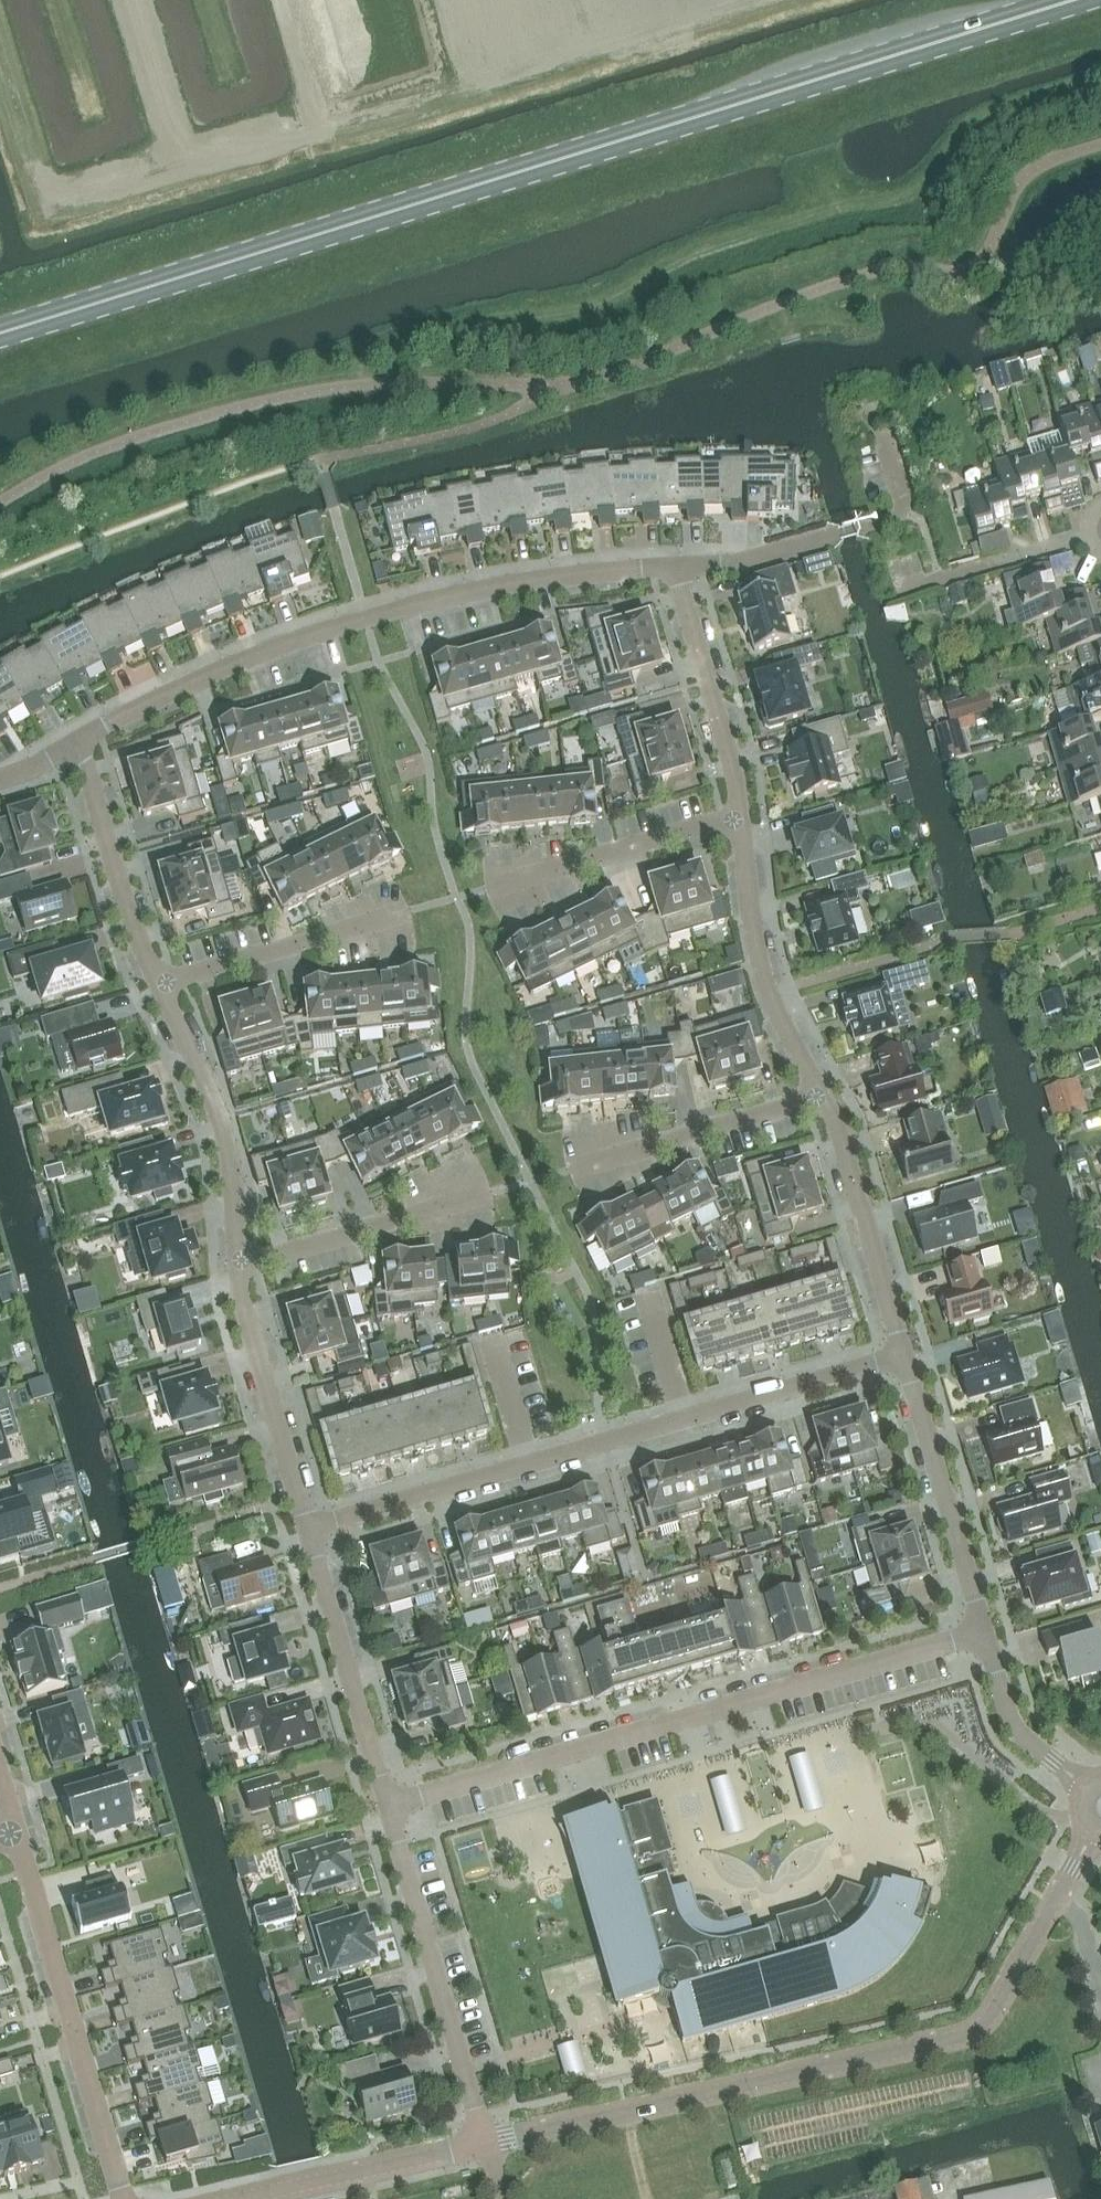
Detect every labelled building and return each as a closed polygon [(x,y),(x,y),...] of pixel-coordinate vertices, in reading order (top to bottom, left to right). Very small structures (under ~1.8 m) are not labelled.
[(1018,363),(1005,366),(1008,377),(1021,373),(1018,363)] [(1092,405),(1100,436),(1100,402),(1092,405)] [(1055,415),(1060,433),(1063,444),(1064,443),(1068,458),(1069,457),(1087,452),(1095,482),(1100,481),(1100,436),(1092,405),(1056,415),(1055,415)] [(1060,433),(1024,443),(1027,454),(1039,495),(1038,495),(1044,515),(1061,510),(1056,490),(1077,484),(1069,457),(1068,458),(1064,443),(1063,444),(1060,433)] [(1027,454),(992,464),(997,482),(998,482),(1010,524),(1026,519),(1020,500),(1038,495),(1039,495),(1027,454)] [(702,464),(701,464),(702,509),(703,509),(723,508),(723,512),(724,512),(724,508),(731,508),(731,521),(745,521),(747,521),(747,459),(744,459),(719,459),(719,464),(702,464)] [(774,459),(747,459),(747,521),(772,521),(772,509),(792,509),(794,464),(792,464),(774,464),(774,459)] [(656,466),(655,466),(658,510),(678,509),(678,513),(680,513),(680,509),(687,509),(687,522),(701,521),(701,522),(703,522),(703,509),(702,509),(701,464),(702,464),(701,460),(673,461),(673,465),(656,466)] [(610,470),(609,470),(613,514),(614,514),(634,512),(634,516),(635,516),(635,512),(642,511),(643,524),(657,523),(657,524),(659,524),(658,510),(655,466),(656,466),(655,462),(627,464),(628,468),(610,470)] [(582,473),(564,475),(569,519),(570,519),(589,516),(589,520),(591,520),(590,516),(598,515),(599,528),(613,527),(615,527),(614,514),(613,514),(609,470),(610,470),(609,465),(581,468),(582,473)] [(536,478),(518,481),(525,525),(545,522),(545,526),(547,525),(546,522),(553,521),(555,533),(569,531),(569,532),(571,532),(570,519),(569,519),(564,475),(563,470),(536,474),(536,478)] [(491,486),(473,489),(481,532),(501,529),(501,532),(503,532),(502,528),(509,527),(512,540),(525,538),(527,538),(525,525),(518,481),(519,481),(518,476),(490,481),(491,486)] [(997,482),(962,492),(981,557),(1009,549),(1005,536),(992,539),(990,530),(1010,524),(998,482),(997,482)] [(446,494),(428,498),(437,541),(438,541),(457,537),(458,541),(459,540),(458,537),(466,535),(468,548),(481,545),(482,546),(484,545),(481,532),(473,489),(472,484),(445,490),(446,494)] [(383,508),(382,508),(393,552),(413,547),(416,559),(438,554),(441,554),(438,541),(437,541),(428,498),(428,495),(427,493),(400,500),(401,504),(383,508)] [(316,515),(298,520),(305,544),(323,539),(316,515)] [(276,540),(275,536),(248,545),(249,548),(250,550),(265,591),(264,591),(268,601),(269,604),(271,603),(271,602),(284,598),(293,595),(289,583),(309,577),(294,533),(293,534),(293,535),(276,540)] [(207,566),(224,607),(223,607),(228,620),(230,619),(230,618),(243,613),(238,601),(245,599),(246,602),(248,602),(246,598),(264,591),(265,591),(250,550),(233,556),(231,552),(205,562),(207,566)] [(388,581),(382,562),(372,564),(377,584),(388,581)] [(1022,573),(1001,578),(1005,593),(1011,612),(1002,615),(1007,632),(1016,629),(1043,621),(1043,620),(1063,614),(1059,598),(1055,599),(1049,581),(1054,580),(1049,565),(1022,573)] [(164,584),(165,584),(183,624),(182,625),(187,637),(190,636),(189,635),(202,630),(197,618),(204,615),(205,619),(206,618),(205,615),(223,607),(224,607),(207,566),(190,573),(189,569),(162,580),(164,584)] [(795,597),(786,568),(754,577),(758,591),(739,596),(738,596),(738,598),(741,608),(739,609),(739,608),(737,609),(744,632),(744,634),(748,632),(753,649),(754,651),(755,651),(755,650),(788,641),(790,641),(789,639),(778,602),(795,597)] [(123,603),(142,643),(147,655),(149,654),(149,653),(162,648),(156,636),(163,633),(164,636),(166,636),(164,633),(182,625),(183,624),(165,584),(164,584),(148,591),(146,587),(121,599),(123,603)] [(1063,614),(1043,620),(1043,621),(1044,623),(1054,657),(1076,651),(1081,649),(1081,647),(1100,642),(1096,625),(1091,627),(1086,610),(1090,609),(1084,591),(1059,598),(1063,614)] [(81,623),(82,623),(102,662),(102,663),(108,675),(110,674),(109,673),(122,667),(116,655),(123,652),(124,656),(126,655),(124,652),(142,643),(123,603),(107,611),(104,607),(79,619),(81,623)] [(597,658),(657,641),(651,621),(648,622),(646,616),(616,625),(612,612),(585,620),(589,634),(597,658)] [(38,641),(41,645),(63,683),(62,684),(69,695),(71,694),(70,694),(83,687),(77,676),(83,673),(85,676),(86,675),(84,672),(102,663),(102,662),(82,623),(81,623),(66,632),(63,628),(38,641)] [(1076,651),(1081,666),(1086,665),(1091,683),(1092,685),(1100,682),(1100,624),(1096,625),(1100,642),(1081,647),(1081,649),(1076,651)] [(536,676),(535,676),(538,687),(561,680),(564,687),(578,683),(570,656),(557,660),(548,629),(525,636),(536,676)] [(535,676),(536,676),(525,636),(524,636),(524,639),(502,645),(513,683),(514,682),(535,676)] [(662,660),(657,641),(597,658),(604,682),(603,683),(607,696),(634,688),(630,675),(661,666),(659,661),(662,660)] [(44,709),(38,698),(44,694),(46,697),(47,697),(45,693),(62,684),(63,683),(41,645),(25,654),(23,650),(0,663),(0,666),(1,668),(2,668),(24,705),(23,706),(30,717),(33,716),(32,716),(44,709)] [(479,652),(493,700),(517,693),(514,682),(513,683),(502,645),(479,652)] [(763,708),(760,713),(764,727),(769,729),(783,725),(785,720),(807,714),(794,670),(820,663),(815,646),(773,659),(777,673),(756,680),(760,695),(763,708)] [(457,656),(456,656),(470,706),(493,700),(479,652),(457,658),(457,656)] [(470,706),(456,656),(432,663),(441,694),(428,698),(436,725),(450,720),(448,713),(470,706)] [(1,668),(0,668),(0,720),(6,717),(8,720),(9,719),(7,716),(23,706),(24,705),(2,668),(1,668)] [(1064,691),(1074,726),(1075,728),(1089,724),(1100,721),(1100,682),(1092,685),(1091,683),(1064,691)] [(335,691),(311,698),(326,748),(348,742),(350,750),(365,745),(357,719),(344,722),(335,691)] [(992,710),(988,693),(945,705),(950,722),(992,710)] [(300,744),(299,745),(302,755),(326,748),(311,698),(310,698),(311,701),(289,707),(300,744)] [(289,707),(266,714),(277,751),(278,751),(299,745),(300,744),(289,707)] [(253,758),(256,769),(281,761),(278,751),(277,751),(266,714),(244,720),(243,718),(254,758),(253,758)] [(524,719),(527,730),(539,727),(536,716),(524,719)] [(620,737),(627,762),(687,744),(681,724),(678,725),(677,720),(646,729),(642,716),(615,724),(619,737),(620,737)] [(253,758),(254,758),(243,718),(219,725),(228,756),(215,760),(223,786),(237,782),(232,764),(253,758)] [(515,734),(527,730),(524,719),(512,722),(515,734)] [(788,751),(792,766),(786,768),(790,783),(797,781),(801,796),(839,785),(831,757),(848,752),(838,719),(792,733),(796,749),(788,751)] [(968,755),(961,731),(957,720),(936,727),(947,761),(968,755)] [(1047,734),(1058,770),(1100,758),(1100,739),(1094,741),(1089,724),(1075,728),(1074,726),(1047,734)] [(478,733),(480,738),(482,744),(494,740),(490,729),(478,733)] [(546,733),(545,733),(535,736),(538,747),(550,743),(546,733)] [(535,736),(523,739),(526,750),(538,747),(535,736)] [(128,773),(133,793),(193,775),(186,751),(187,751),(183,737),(156,745),(160,758),(129,767),(130,772),(128,773)] [(687,744),(627,762),(634,786),(633,786),(637,800),(664,792),(660,779),(691,770),(690,764),(692,763),(687,744)] [(488,750),(491,760),(503,757),(500,746),(488,750)] [(488,750),(476,753),(479,764),(491,760),(488,750)] [(1058,770),(1069,808),(1096,800),(1095,798),(1100,796),(1100,758),(1058,770)] [(588,771),(564,773),(565,785),(566,784),(570,825),(595,823),(591,791),(605,789),(602,762),(587,763),(588,771)] [(193,775),(133,793),(139,812),(142,811),(143,817),(174,808),(178,821),(205,813),(201,800),(200,800),(193,775)] [(334,775),(322,779),(325,789),(337,786),(334,775)] [(542,776),(517,779),(522,828),(546,826),(542,787),(543,787),(542,776)] [(517,779),(493,781),(494,792),(495,792),(499,833),(500,833),(500,831),(522,828),(517,779)] [(546,826),(569,823),(569,825),(570,825),(566,784),(565,785),(543,787),(542,787),(546,826)] [(287,788),(290,799),(303,796),(299,785),(287,788)] [(279,802),(290,799),(287,788),(276,792),(279,802)] [(334,794),(337,805),(349,802),(346,791),(334,794)] [(495,792),(494,792),(470,795),(472,815),(464,816),(466,835),(474,834),(475,836),(499,833),(495,792)] [(334,794),(322,798),(326,809),(337,805),(334,794)] [(229,801),(232,812),(245,809),(242,797),(229,801)] [(1,878),(51,864),(51,862),(42,865),(39,853),(52,849),(48,836),(53,834),(52,833),(56,831),(56,830),(52,831),(49,822),(53,821),(53,820),(49,821),(48,819),(44,820),(39,807),(35,808),(34,804),(20,808),(21,812),(10,816),(11,819),(0,822),(0,838),(5,855),(0,865),(0,876),(1,878)] [(288,808),(291,819),(302,815),(299,804),(288,808)] [(288,808),(276,811),(279,822),(291,819),(288,808)] [(794,838),(798,851),(802,850),(807,867),(830,860),(831,865),(854,858),(850,843),(846,844),(839,822),(836,823),(832,808),(802,817),(806,832),(797,834),(798,837),(794,838)] [(369,813),(346,824),(370,871),(392,860),(391,858),(399,854),(390,837),(382,841),(369,813)] [(346,824),(325,835),(347,879),(368,869),(369,871),(370,871),(346,824)] [(347,879),(325,835),(306,844),(303,845),(308,855),(326,890),(347,879)] [(158,877),(163,896),(223,879),(216,854),(217,854),(213,841),(186,848),(190,862),(159,871),(161,876),(158,877)] [(288,865),(283,855),(262,866),(258,859),(245,865),(257,890),(269,884),(283,913),(305,902),(287,865),(288,865)] [(308,855),(288,865),(287,865),(305,902),(306,902),(305,900),(326,890),(308,855)] [(914,864),(889,865),(889,886),(914,886),(914,864)] [(728,921),(721,894),(707,898),(698,867),(693,869),(692,866),(673,872),(691,932),(715,925),(728,921)] [(691,932),(673,872),(653,877),(654,880),(648,882),(658,913),(643,917),(657,951),(669,947),(667,939),(691,932)] [(830,883),(834,898),(805,907),(810,924),(808,924),(812,937),(813,937),(818,954),(858,942),(848,908),(861,904),(857,893),(869,889),(864,874),(830,883)] [(26,933),(75,919),(65,883),(32,892),(28,876),(0,884),(0,903),(16,898),(26,933)] [(223,879),(163,896),(169,916),(172,915),(173,920),(204,911),(208,924),(235,917),(231,903),(223,879)] [(657,951),(643,917),(630,924),(616,895),(594,906),(617,953),(638,942),(645,957),(657,951)] [(940,902),(912,912),(921,937),(949,927),(940,902)] [(596,963),(617,953),(594,906),(593,906),(594,908),(574,918),(596,963)] [(596,963),(574,918),(552,929),(574,974),(596,963)] [(574,974),(552,929),(532,939),(531,939),(548,974),(553,984),(574,974)] [(517,967),(531,995),(553,984),(548,974),(531,939),(532,939),(531,937),(508,948),(509,950),(501,954),(509,971),(517,967)] [(7,958),(13,979),(33,973),(42,1003),(64,997),(65,1001),(88,994),(87,990),(99,986),(89,951),(59,960),(55,945),(57,945),(57,943),(7,958)] [(847,1016),(845,1017),(845,1016),(843,1017),(846,1028),(848,1027),(850,1026),(854,1040),(854,1041),(854,1043),(857,1042),(895,1031),(896,1031),(898,1030),(910,1027),(902,999),(901,993),(931,985),(926,964),(884,976),(887,987),(886,988),(886,987),(883,988),(845,999),(844,999),(842,999),(843,1002),(847,1016)] [(425,972),(400,975),(406,1027),(439,1023),(436,999),(428,1000),(427,993),(436,992),(434,973),(425,974),(425,972)] [(400,977),(377,979),(382,1029),(406,1027),(400,975),(399,975),(400,977)] [(377,979),(353,982),(359,1032),(382,1029),(377,979)] [(308,1017),(293,1019),(293,1020),(300,1055),(313,1054),(312,1037),(335,1035),(329,982),(304,985),(308,1017)] [(330,982),(329,982),(335,1035),(359,1032),(353,982),(330,985),(330,982)] [(621,987),(609,990),(612,1001),(624,997),(621,987)] [(612,1001),(609,990),(597,994),(600,1004),(612,1001)] [(298,1046),(293,1019),(279,1023),(270,992),(264,994),(263,991),(244,996),(262,1056),(286,1049),(286,1050),(298,1046)] [(1056,992),(1039,996),(1045,1016),(1061,1011),(1056,992)] [(262,1056),(244,996),(224,1002),(225,1005),(220,1007),(229,1038),(216,1041),(226,1077),(241,1072),(238,1063),(262,1056)] [(574,1000),(562,1004),(565,1014),(577,1011),(574,1000)] [(565,1014),(562,1004),(550,1007),(553,1018),(565,1014)] [(626,1004),(614,1008),(617,1019),(629,1015),(626,1004)] [(47,1039),(68,1033),(70,1037),(68,1038),(78,1070),(120,1057),(118,1049),(120,1044),(118,1035),(113,1032),(110,1025),(99,1028),(92,1006),(41,1021),(47,1039)] [(617,1019),(614,1008),(602,1011),(605,1022),(617,1019)] [(723,1039),(722,1039),(736,1084),(755,1078),(754,1075),(760,1073),(750,1043),(763,1039),(755,1012),(741,1016),(746,1032),(723,1039)] [(582,1029),(579,1018),(568,1022),(571,1032),(582,1029)] [(568,1022),(556,1025),(559,1036),(571,1032),(568,1022)] [(680,1034),(686,1062),(701,1057),(710,1088),(715,1087),(716,1090),(736,1084),(722,1039),(723,1039),(718,1024),(694,1031),(691,1022),(679,1026),(680,1034)] [(686,1062),(680,1034),(667,1036),(667,1044),(644,1046),(650,1098),(675,1095),(671,1063),(686,1062)] [(927,1037),(914,1041),(918,1055),(928,1052),(930,1046),(927,1037)] [(412,1060),(423,1056),(420,1045),(408,1049),(412,1060)] [(650,1098),(644,1046),(621,1049),(626,1099),(649,1096),(649,1098),(650,1098)] [(874,1095),(871,1099),(873,1107),(878,1109),(879,1114),(920,1102),(911,1070),(913,1069),(906,1046),(875,1055),(881,1078),(870,1081),(874,1095)] [(1079,1051),(1087,1072),(1100,1067),(1100,1066),(1093,1046),(1079,1051)] [(397,1052),(400,1063),(412,1060),(408,1049),(397,1052)] [(626,1099),(621,1049),(597,1052),(603,1101),(626,1099)] [(580,1104),(603,1101),(597,1052),(572,1054),(574,1065),(579,1106),(580,1106),(580,1104)] [(365,1073),(377,1070),(374,1059),(362,1062),(365,1073)] [(365,1073),(362,1062),(350,1066),(353,1076),(365,1073)] [(414,1066),(417,1077),(428,1074),(425,1063),(414,1066)] [(574,1065),(550,1068),(552,1088),(544,1089),(546,1108),(554,1107),(555,1109),(579,1106),(574,1065)] [(414,1066),(402,1070),(405,1081),(417,1077),(414,1066)] [(62,1093),(69,1117),(102,1108),(110,1135),(142,1126),(144,1131),(167,1124),(162,1108),(158,1109),(156,1102),(160,1101),(156,1088),(152,1089),(151,1087),(126,1094),(121,1076),(62,1093)] [(367,1080),(370,1091),(382,1087),(379,1077),(367,1080)] [(367,1080),(355,1083),(358,1094),(370,1091),(367,1080)] [(456,1082),(426,1097),(450,1143),(472,1133),(471,1131),(478,1127),(470,1110),(462,1114),(460,1108),(467,1104),(456,1082)] [(1075,1117),(1066,1084),(1044,1090),(1054,1123),(1075,1117)] [(426,1097),(405,1107),(427,1152),(448,1142),(449,1144),(450,1143),(426,1097)] [(405,1107),(383,1118),(406,1163),(427,1152),(405,1107)] [(263,1112),(266,1123),(278,1120),(274,1109),(263,1112)] [(911,1146),(899,1150),(908,1183),(953,1170),(944,1140),(947,1139),(939,1114),(905,1124),(911,1146)] [(383,1118),(362,1128),(384,1173),(385,1173),(406,1163),(383,1118)] [(338,1131),(325,1138),(335,1164),(349,1157),(363,1186),(386,1175),(385,1173),(384,1173),(362,1128),(341,1138),(338,1131)] [(313,1142),(288,1149),(306,1209),(325,1203),(325,1201),(330,1199),(321,1168),(335,1164),(325,1138),(313,1141),(313,1142)] [(119,1176),(123,1191),(129,1190),(131,1200),(153,1193),(156,1202),(173,1197),(170,1188),(179,1185),(177,1176),(182,1174),(177,1159),(172,1160),(169,1151),(155,1155),(151,1139),(119,1149),(123,1164),(121,1164),(124,1174),(119,1176)] [(264,1156),(250,1160),(258,1186),(271,1183),(280,1214),(285,1212),(286,1215),(306,1209),(288,1149),(264,1156)] [(756,1204),(816,1187),(810,1167),(807,1168),(806,1163),(775,1171),(771,1158),(744,1166),(748,1180),(749,1179),(756,1204)] [(738,1174),(734,1160),(713,1167),(717,1180),(738,1174)] [(696,1167),(674,1178),(675,1180),(693,1215),(698,1226),(719,1216),(722,1221),(735,1215),(723,1190),(711,1196),(696,1167)] [(657,1197),(646,1202),(664,1239),(676,1233),(672,1225),(693,1215),(675,1180),(653,1191),(657,1197)] [(945,1194),(949,1209),(914,1219),(925,1255),(976,1240),(966,1205),(983,1200),(978,1185),(945,1194)] [(822,1206),(816,1187),(756,1204),(763,1228),(762,1229),(766,1242),(793,1234),(789,1221),(820,1212),(818,1207),(822,1206)] [(610,1209),(609,1210),(633,1257),(655,1246),(654,1244),(664,1239),(646,1202),(636,1207),(633,1201),(611,1211),(610,1209)] [(588,1223),(581,1227),(589,1244),(597,1240),(611,1268),(633,1257),(609,1210),(587,1221),(588,1223)] [(1030,1210),(1012,1215),(1019,1238),(1037,1233),(1030,1210)] [(184,1272),(187,1271),(183,1256),(189,1254),(185,1240),(179,1242),(175,1227),(165,1230),(161,1214),(114,1228),(119,1244),(136,1239),(141,1255),(136,1256),(141,1274),(150,1271),(153,1281),(167,1277),(168,1281),(185,1276),(184,1272)] [(835,1239),(825,1242),(829,1255),(839,1252),(835,1239)] [(1021,1245),(1028,1268),(1042,1264),(1036,1241),(1021,1245)] [(803,1248),(806,1259),(820,1255),(816,1244),(803,1248)] [(504,1245),(480,1247),(480,1249),(484,1288),(486,1299),(510,1296),(507,1266),(515,1265),(513,1246),(505,1247),(504,1245)] [(790,1252),(793,1263),(806,1259),(803,1248),(790,1252)] [(456,1257),(445,1258),(450,1303),(486,1299),(484,1288),(480,1249),(456,1252),(456,1257)] [(750,1255),(753,1266),(766,1263),(763,1252),(750,1255)] [(839,1252),(829,1255),(833,1268),(842,1265),(839,1252)] [(387,1290),(374,1292),(377,1319),(415,1315),(414,1307),(408,1255),(384,1258),(387,1290)] [(409,1255),(408,1255),(414,1307),(438,1305),(433,1255),(409,1257),(409,1255)] [(711,1255),(699,1258),(702,1269),(715,1265),(711,1255)] [(737,1259),(740,1270),(753,1266),(750,1255),(737,1259)] [(942,1297),(950,1326),(973,1320),(973,1321),(990,1316),(990,1315),(993,1314),(984,1284),(980,1286),(973,1262),(947,1270),(954,1293),(942,1297)] [(842,1265),(833,1268),(837,1281),(841,1280),(846,1279),(842,1265)] [(642,1275),(645,1285),(656,1282),(653,1271),(642,1275)] [(700,1277),(703,1288),(717,1284),(714,1273),(700,1277)] [(632,1289),(645,1285),(642,1275),(629,1278),(632,1289)] [(687,1281),(690,1292),(703,1288),(700,1277),(687,1281)] [(832,1334),(854,1327),(841,1280),(837,1281),(815,1288),(826,1325),(829,1324),(832,1334)] [(315,1291),(319,1304),(288,1313),(289,1318),(287,1319),(292,1339),(336,1326),(352,1321),(345,1297),(346,1297),(342,1283),(315,1291)] [(679,1284),(669,1287),(673,1300),(683,1297),(679,1284)] [(789,1295),(803,1342),(825,1336),(822,1326),(826,1325),(815,1288),(789,1295)] [(137,1300),(146,1332),(159,1329),(166,1354),(182,1350),(183,1352),(196,1349),(195,1346),(200,1344),(188,1302),(168,1308),(163,1292),(137,1300)] [(781,1349),(803,1342),(789,1295),(764,1302),(775,1340),(778,1339),(781,1349)] [(683,1297),(673,1300),(677,1313),(686,1310),(683,1297)] [(738,1310),(752,1357),(774,1351),(771,1341),(775,1340),(764,1302),(738,1310)] [(686,1310),(677,1313),(681,1326),(686,1325),(690,1323),(686,1310)] [(730,1363),(752,1357),(738,1310),(713,1317),(724,1355),(728,1354),(730,1363)] [(1058,1314),(1045,1318),(1054,1347),(1067,1343),(1058,1314)] [(499,1317),(488,1320),(491,1331),(502,1327),(499,1317)] [(686,1325),(700,1372),(723,1366),(720,1356),(724,1355),(713,1317),(690,1323),(686,1325)] [(488,1320),(475,1324),(479,1335),(491,1331),(488,1320)] [(292,1339),(298,1358),(300,1358),(302,1363),(333,1354),(336,1367),(363,1359),(359,1345),(352,1321),(336,1326),(292,1339)] [(822,1326),(825,1336),(826,1342),(834,1339),(832,1334),(829,1324),(826,1325),(822,1326)] [(417,1341),(420,1352),(432,1348),(429,1338),(417,1341)] [(979,1355),(957,1361),(968,1400),(1023,1384),(1012,1346),(1008,1347),(1006,1338),(977,1347),(979,1355)] [(771,1341),(774,1351),(775,1356),(783,1354),(781,1349),(778,1339),(775,1340),(771,1341)] [(471,1344),(461,1347),(465,1360),(475,1357),(471,1344)] [(424,1358),(428,1369),(441,1365),(438,1354),(424,1358)] [(724,1371),(728,1370),(732,1369),(730,1363),(728,1354),(724,1355),(720,1356),(723,1366),(724,1371)] [(479,1370),(475,1357),(465,1360),(469,1373),(479,1370)] [(206,1415),(215,1412),(212,1403),(217,1402),(212,1387),(208,1388),(205,1378),(198,1381),(194,1367),(167,1374),(171,1388),(163,1391),(173,1425),(190,1420),(192,1426),(208,1421),(206,1415)] [(473,1387),(477,1386),(483,1384),(479,1370),(469,1373),(473,1387)] [(48,1397),(43,1379),(28,1384),(34,1401),(48,1397)] [(337,1383),(340,1394),(353,1390),(350,1380),(337,1383)] [(1060,1387),(1066,1409),(1081,1405),(1075,1383),(1060,1387)] [(468,1440),(491,1433),(477,1386),(473,1387),(450,1393),(461,1432),(465,1430),(468,1440)] [(318,1403),(315,1390),(305,1393),(309,1406),(318,1403)] [(10,1410),(5,1391),(0,1392),(0,1413),(10,1410)] [(425,1401),(439,1448),(460,1442),(458,1433),(461,1432),(450,1393),(425,1401)] [(417,1455),(439,1448),(425,1401),(399,1408),(410,1446),(414,1445),(417,1455)] [(1033,1423),(1036,1422),(1030,1402),(1000,1411),(1006,1429),(985,1435),(995,1467),(1041,1453),(1033,1423)] [(322,1416),(318,1403),(309,1406),(312,1419),(322,1416)] [(374,1416),(388,1463),(409,1457),(407,1448),(410,1446),(399,1408),(374,1416)] [(854,1472),(878,1465),(880,1474),(895,1470),(884,1434),(871,1438),(863,1410),(858,1412),(857,1409),(837,1415),(854,1472)] [(822,1453),(808,1456),(816,1483),(831,1479),(854,1472),(837,1415),(818,1420),(819,1423),(813,1425),(822,1453)] [(322,1416),(312,1419),(316,1432),(322,1431),(326,1430),(322,1416)] [(366,1470),(388,1463),(374,1416),(348,1423),(360,1461),(363,1460),(366,1470)] [(348,1423),(326,1430),(322,1431),(336,1478),(359,1472),(356,1462),(360,1461),(348,1423)] [(458,1433),(460,1442),(462,1448),(470,1446),(468,1440),(465,1430),(461,1432),(458,1433)] [(787,1463),(779,1435),(754,1442),(755,1444),(756,1444),(767,1481),(766,1482),(771,1498),(795,1491),(795,1490),(808,1486),(800,1460),(787,1463)] [(220,1491),(241,1485),(231,1450),(209,1456),(205,1442),(167,1452),(175,1480),(180,1479),(186,1501),(204,1496),(206,1505),(223,1500),(220,1491)] [(767,1481),(756,1444),(755,1444),(733,1450),(744,1488),(766,1482),(767,1481)] [(409,1457),(411,1463),(419,1461),(417,1455),(414,1445),(410,1446),(407,1448),(409,1457)] [(710,1457),(721,1495),(725,1507),(748,1501),(744,1488),(733,1450),(710,1457)] [(687,1464),(698,1501),(699,1501),(721,1495),(710,1457),(687,1464)] [(356,1462),(359,1472),(360,1478),(368,1475),(366,1470),(363,1460),(360,1461),(356,1462)] [(698,1501),(687,1464),(665,1470),(664,1470),(678,1519),(702,1512),(699,1501),(698,1501)] [(69,1465),(53,1470),(59,1492),(75,1487),(69,1465)] [(665,1470),(664,1468),(640,1475),(648,1504),(635,1507),(643,1534),(679,1524),(678,1519),(664,1470),(665,1470)] [(50,1472),(15,1482),(22,1505),(0,1511),(0,1559),(21,1553),(17,1540),(33,1535),(28,1519),(44,1514),(39,1498),(56,1493),(50,1472)] [(1000,1517),(997,1523),(1000,1533),(1005,1535),(1008,1544),(1059,1529),(1052,1506),(1069,1501),(1061,1474),(1030,1483),(1034,1497),(997,1508),(1000,1517)] [(602,1517),(594,1488),(570,1496),(570,1498),(571,1497),(582,1535),(581,1535),(586,1551),(610,1544),(623,1540),(615,1513),(602,1517)] [(571,1497),(570,1498),(548,1504),(559,1542),(560,1541),(581,1535),(582,1535),(571,1497)] [(535,1548),(538,1559),(563,1552),(560,1541),(559,1542),(548,1504),(525,1511),(536,1548),(535,1548)] [(822,1509),(827,1525),(841,1521),(836,1505),(822,1509)] [(535,1548),(536,1548),(525,1511),(502,1517),(513,1555),(535,1548)] [(502,1517),(480,1524),(490,1562),(491,1561),(513,1555),(502,1517)] [(480,1524),(480,1522),(455,1529),(464,1557),(451,1561),(458,1588),(471,1584),(471,1585),(496,1578),(491,1561),(490,1562),(480,1524)] [(853,1530),(864,1568),(876,1564),(877,1565),(921,1552),(916,1532),(913,1533),(911,1528),(883,1536),(880,1523),(853,1530)] [(760,1546),(774,1542),(771,1530),(757,1534),(760,1546)] [(747,1550),(760,1546),(757,1534),(744,1538),(747,1550)] [(395,1544),(411,1601),(449,1590),(442,1563),(429,1567),(421,1539),(415,1541),(415,1538),(395,1544)] [(184,1543),(188,1555),(199,1551),(196,1539),(184,1543)] [(379,1581),(366,1585),(373,1612),(411,1601),(395,1544),(375,1549),(376,1552),(371,1553),(379,1581)] [(715,1559),(728,1555),(725,1544),(711,1548),(715,1559)] [(1030,1589),(1036,1609),(1063,1601),(1064,1607),(1090,1599),(1083,1576),(1078,1577),(1068,1545),(1036,1555),(1041,1570),(1025,1574),(1026,1577),(1022,1578),(1026,1591),(1030,1589)] [(701,1563),(715,1559),(711,1548),(698,1552),(701,1563)] [(927,1571),(921,1552),(877,1565),(876,1564),(864,1568),(871,1592),(862,1594),(866,1609),(902,1599),(898,1586),(926,1578),(924,1572),(927,1571)] [(199,1563),(203,1579),(216,1575),(226,1610),(277,1595),(266,1559),(234,1569),(230,1554),(199,1563)] [(796,1589),(780,1594),(794,1641),(824,1633),(803,1561),(794,1564),(799,1584),(796,1589)] [(753,1576),(745,1578),(766,1650),(794,1641),(780,1594),(764,1598),(759,1596),(753,1576)] [(723,1611),(723,1613),(736,1658),(766,1650),(745,1578),(737,1581),(743,1600),(739,1606),(723,1611)] [(586,1584),(573,1588),(576,1600),(589,1596),(586,1584)] [(559,1592),(563,1604),(576,1600),(573,1588),(559,1592)] [(26,1698),(66,1686),(57,1655),(64,1653),(57,1629),(85,1621),(77,1596),(35,1609),(43,1636),(11,1645),(16,1662),(14,1662),(20,1682),(21,1681),(26,1698)] [(540,1598),(527,1602),(530,1613),(544,1609),(540,1598)] [(596,1610),(607,1646),(597,1649),(611,1695),(670,1678),(675,1685),(683,1677),(682,1674),(736,1658),(723,1613),(637,1638),(627,1601),(596,1610)] [(517,1617),(520,1616),(530,1613),(527,1602),(513,1605),(517,1617)] [(228,1627),(228,1629),(229,1628),(234,1645),(236,1645),(240,1658),(227,1662),(234,1684),(246,1680),(247,1683),(286,1672),(282,1659),(286,1658),(282,1644),(278,1645),(274,1632),(270,1633),(265,1618),(267,1618),(267,1616),(228,1627)] [(1067,1681),(1100,1672),(1100,1644),(1099,1636),(1085,1639),(1081,1625),(1042,1636),(1047,1656),(1059,1653),(1067,1681)] [(569,1630),(560,1632),(581,1704),(611,1695),(597,1649),(597,1647),(580,1652),(574,1649),(569,1630)] [(555,1660),(539,1664),(552,1712),(581,1704),(560,1632),(552,1634),(558,1654),(555,1660)] [(552,1712),(539,1664),(522,1669),(517,1666),(511,1646),(502,1649),(523,1720),(552,1712)] [(392,1684),(397,1704),(454,1687),(448,1664),(456,1661),(452,1647),(417,1657),(420,1670),(393,1678),(394,1684),(392,1684)] [(454,1687),(397,1704),(403,1724),(406,1723),(407,1728),(435,1720),(439,1733),(466,1725),(454,1687)] [(73,1723),(88,1719),(80,1693),(53,1701),(57,1714),(38,1720),(52,1769),(84,1759),(73,1723)] [(230,1709),(238,1734),(254,1729),(259,1748),(266,1746),(268,1755),(294,1748),(295,1752),(315,1746),(314,1742),(319,1740),(308,1702),(266,1714),(261,1700),(230,1709)] [(519,1721),(515,1708),(502,1711),(506,1724),(519,1721)] [(792,1762),(807,1813),(820,1809),(805,1758),(792,1762)] [(111,1781),(64,1795),(74,1829),(92,1824),(95,1834),(114,1829),(133,1823),(130,1813),(131,1812),(122,1780),(143,1774),(139,1759),(108,1769),(111,1781)] [(244,1787),(251,1814),(274,1807),(281,1832),(332,1817),(322,1781),(279,1794),(275,1778),(244,1787)] [(742,1831),(727,1780),(714,1784),(729,1835),(742,1831)] [(559,1829),(558,1829),(562,1836),(565,1843),(568,1850),(570,1858),(574,1857),(579,1875),(584,1892),(602,1955),(618,2010),(657,1999),(659,2002),(661,2005),(664,2007),(668,2007),(671,2007),(682,2043),(760,2021),(835,1999),(838,1998),(852,1993),(865,1987),(877,1979),(888,1970),(899,1960),(908,1948),(916,1935),(923,1921),(928,1907),(932,1892),(914,1889),(904,1887),(890,1885),(889,1889),(873,1885),(871,1893),(842,1884),(838,1892),(833,1899),(827,1905),(819,1910),(811,1914),(764,1928),(766,1934),(753,1938),(747,1917),(726,1923),(724,1917),(720,1912),(715,1908),(709,1906),(702,1905),(696,1906),(690,1886),(669,1892),(665,1879),(674,1876),(655,1807),(618,1817),(617,1813),(606,1816),(605,1812),(564,1823),(565,1827),(559,1830),(559,1829)] [(300,1879),(295,1881),(300,1897),(305,1895),(306,1898),(335,1889),(337,1895),(357,1889),(353,1874),(348,1876),(341,1850),(328,1854),(324,1840),(296,1848),(300,1862),(296,1863),(300,1879)] [(236,1861),(241,1880),(257,1875),(252,1857),(236,1861)] [(89,1899),(71,1904),(80,1934),(131,1919),(122,1889),(115,1892),(111,1878),(85,1885),(89,1899)] [(193,1896),(173,1902),(178,1919),(198,1913),(193,1896)] [(296,1919),(290,1900),(253,1911),(258,1930),(296,1919)] [(320,1958),(304,1962),(311,1984),(340,1975),(359,1970),(358,1966),(374,1961),(363,1922),(350,1926),(345,1910),(309,1921),(320,1958)] [(109,1970),(100,1973),(105,1990),(106,1989),(120,1985),(120,1984),(166,1970),(166,1969),(163,1957),(167,1956),(168,1956),(160,1929),(159,1929),(160,1930),(102,1947),(103,1949),(104,1949),(104,1948),(109,1947),(115,1969),(109,1970)] [(127,2007),(112,2011),(117,2028),(117,2027),(131,2023),(131,2022),(178,2008),(177,2008),(174,1995),(178,1994),(179,1995),(179,1994),(172,1967),(171,1968),(166,1969),(166,1970),(120,1984),(120,1985),(127,2007)] [(291,1975),(274,1978),(276,1994),(293,1992),(291,1975)] [(399,2033),(396,2022),(398,2022),(400,2019),(397,2009),(394,2008),(391,2009),(388,1999),(373,2003),(367,1983),(340,1991),(346,2011),(343,2012),(353,2046),(399,2033)] [(297,1999),(280,2003),(284,2023),(302,2019),(297,1999)] [(138,2045),(123,2049),(128,2066),(129,2066),(129,2065),(142,2061),(142,2060),(189,2047),(189,2046),(185,2034),(190,2032),(190,2033),(191,2032),(183,2005),(182,2006),(177,2008),(178,2008),(131,2022),(131,2023),(138,2045)] [(149,2083),(134,2087),(139,2104),(140,2104),(140,2103),(154,2099),(153,2098),(200,2085),(200,2084),(196,2072),(201,2070),(201,2071),(202,2071),(194,2044),(193,2044),(189,2046),(189,2047),(142,2060),(142,2061),(149,2083)] [(561,2050),(568,2076),(581,2072),(574,2046),(561,2050)] [(355,2084),(366,2124),(417,2109),(405,2069),(379,2076),(374,2059),(336,2070),(342,2088),(355,2084)] [(0,2063),(0,2078),(14,2074),(10,2060),(0,2063)] [(160,2121),(145,2126),(150,2142),(151,2142),(159,2139),(159,2138),(211,2123),(211,2122),(207,2110),(212,2108),(212,2109),(213,2109),(205,2082),(204,2082),(204,2083),(200,2084),(200,2085),(153,2098),(154,2099),(158,2113),(160,2121)] [(253,2111),(242,2114),(245,2125),(257,2122),(253,2111)] [(27,2113),(2,2121),(17,2173),(30,2169),(29,2166),(41,2163),(30,2123),(27,2113)] [(211,2123),(159,2138),(159,2139),(166,2163),(184,2158),(191,2156),(193,2164),(217,2159),(214,2149),(223,2147),(224,2147),(216,2120),(215,2120),(215,2121),(211,2122),(211,2123)] [(0,2121),(0,2175),(3,2174),(4,2177),(17,2173),(2,2121),(0,2121)] [(245,2148),(232,2152),(236,2164),(271,2156),(266,2137),(244,2144),(245,2148)] [(730,2160),(720,2164),(728,2189),(738,2186),(730,2160)] [(1048,2182),(972,2198),(1052,2198),(1048,2182)] [(915,2183),(894,2189),(897,2198),(919,2198),(915,2183)]
